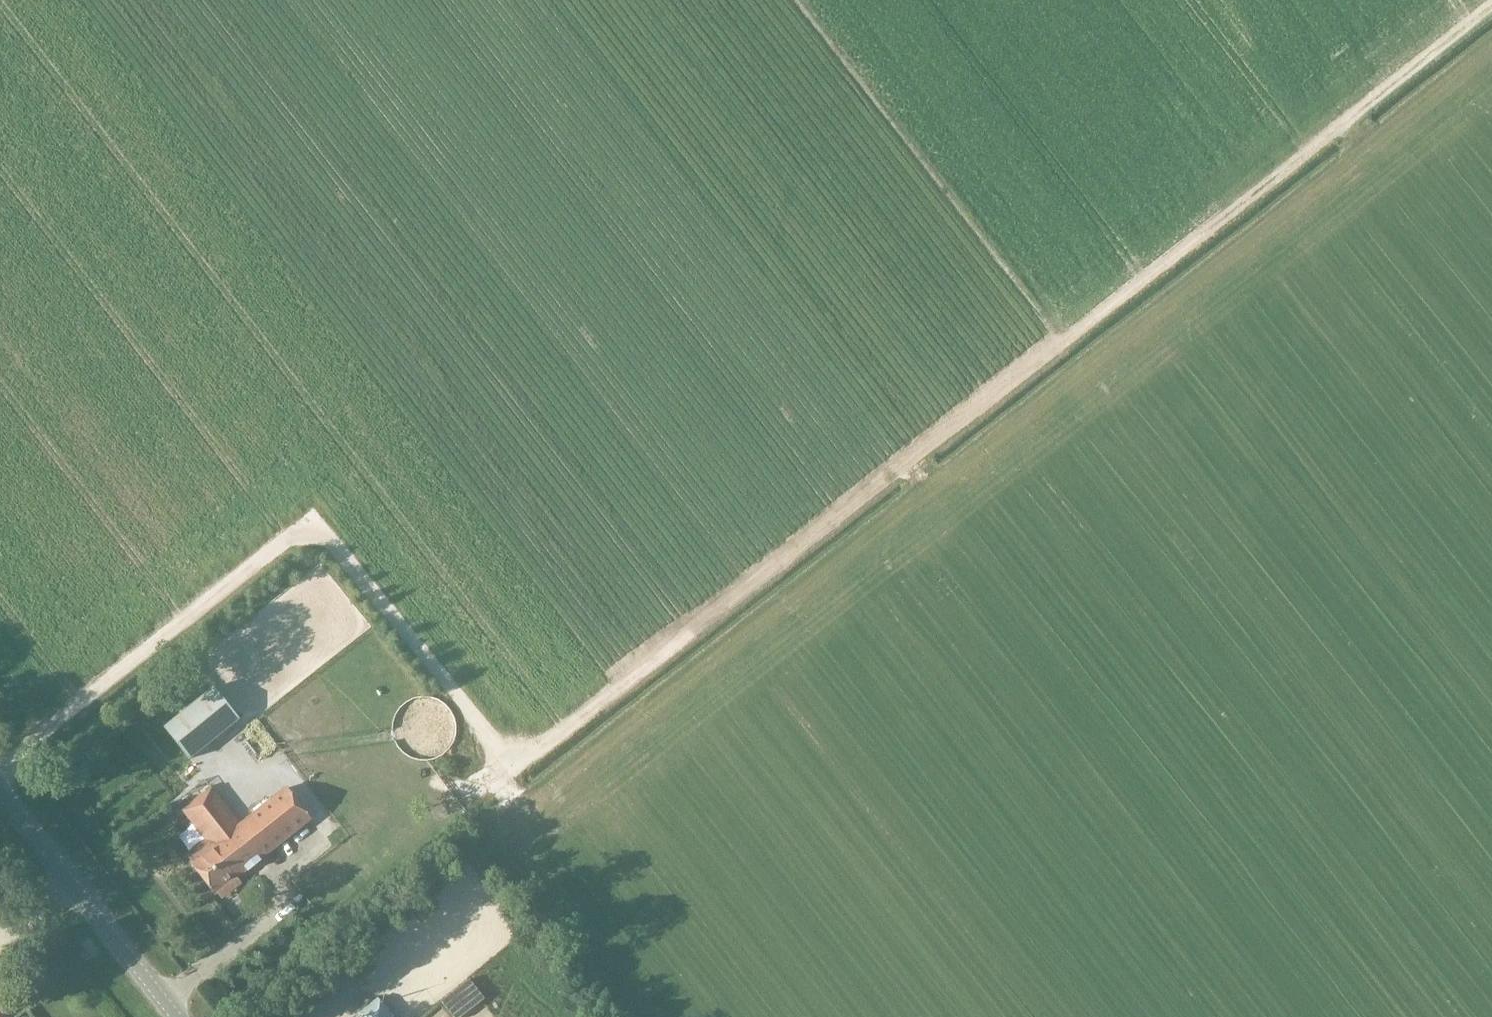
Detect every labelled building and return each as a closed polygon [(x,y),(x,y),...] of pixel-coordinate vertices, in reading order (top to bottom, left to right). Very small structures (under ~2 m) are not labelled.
[(212,687),(162,727),(189,760),(239,720),(212,687)] [(454,707),(452,704),(449,700),(447,699),(444,696),(443,695),(441,694),(438,693),(435,692),(433,691),(430,691),(427,690),(425,690),(422,690),(418,691),(414,692),(411,694),(409,695),(406,696),(404,698),(402,700),(401,702),(399,704),(398,706),(397,708),(396,711),(395,713),(394,717),(393,720),(393,723),(393,725),(394,727),(394,731),(395,734),(397,737),(398,740),(403,746),(404,747),(407,749),(410,752),(413,754),(417,755),(419,756),(424,757),(427,757),(431,757),(435,756),(439,755),(442,754),(445,752),(449,749),(451,747),(454,743),(456,740),(457,739),(458,736),(459,733),(459,729),(460,726),(460,724),(459,721),(459,719),(459,717),(458,713),(456,710),(454,707)] [(359,768),(345,774),(350,785),(364,778),(359,768)] [(186,855),(191,862),(190,863),(214,894),(310,819),(286,788),(239,824),(211,788),(183,810),(205,839),(186,855)] [(230,983),(222,989),(226,994),(234,988),(230,983)] [(380,1002),(360,1016),(392,1016),(380,1002)]
